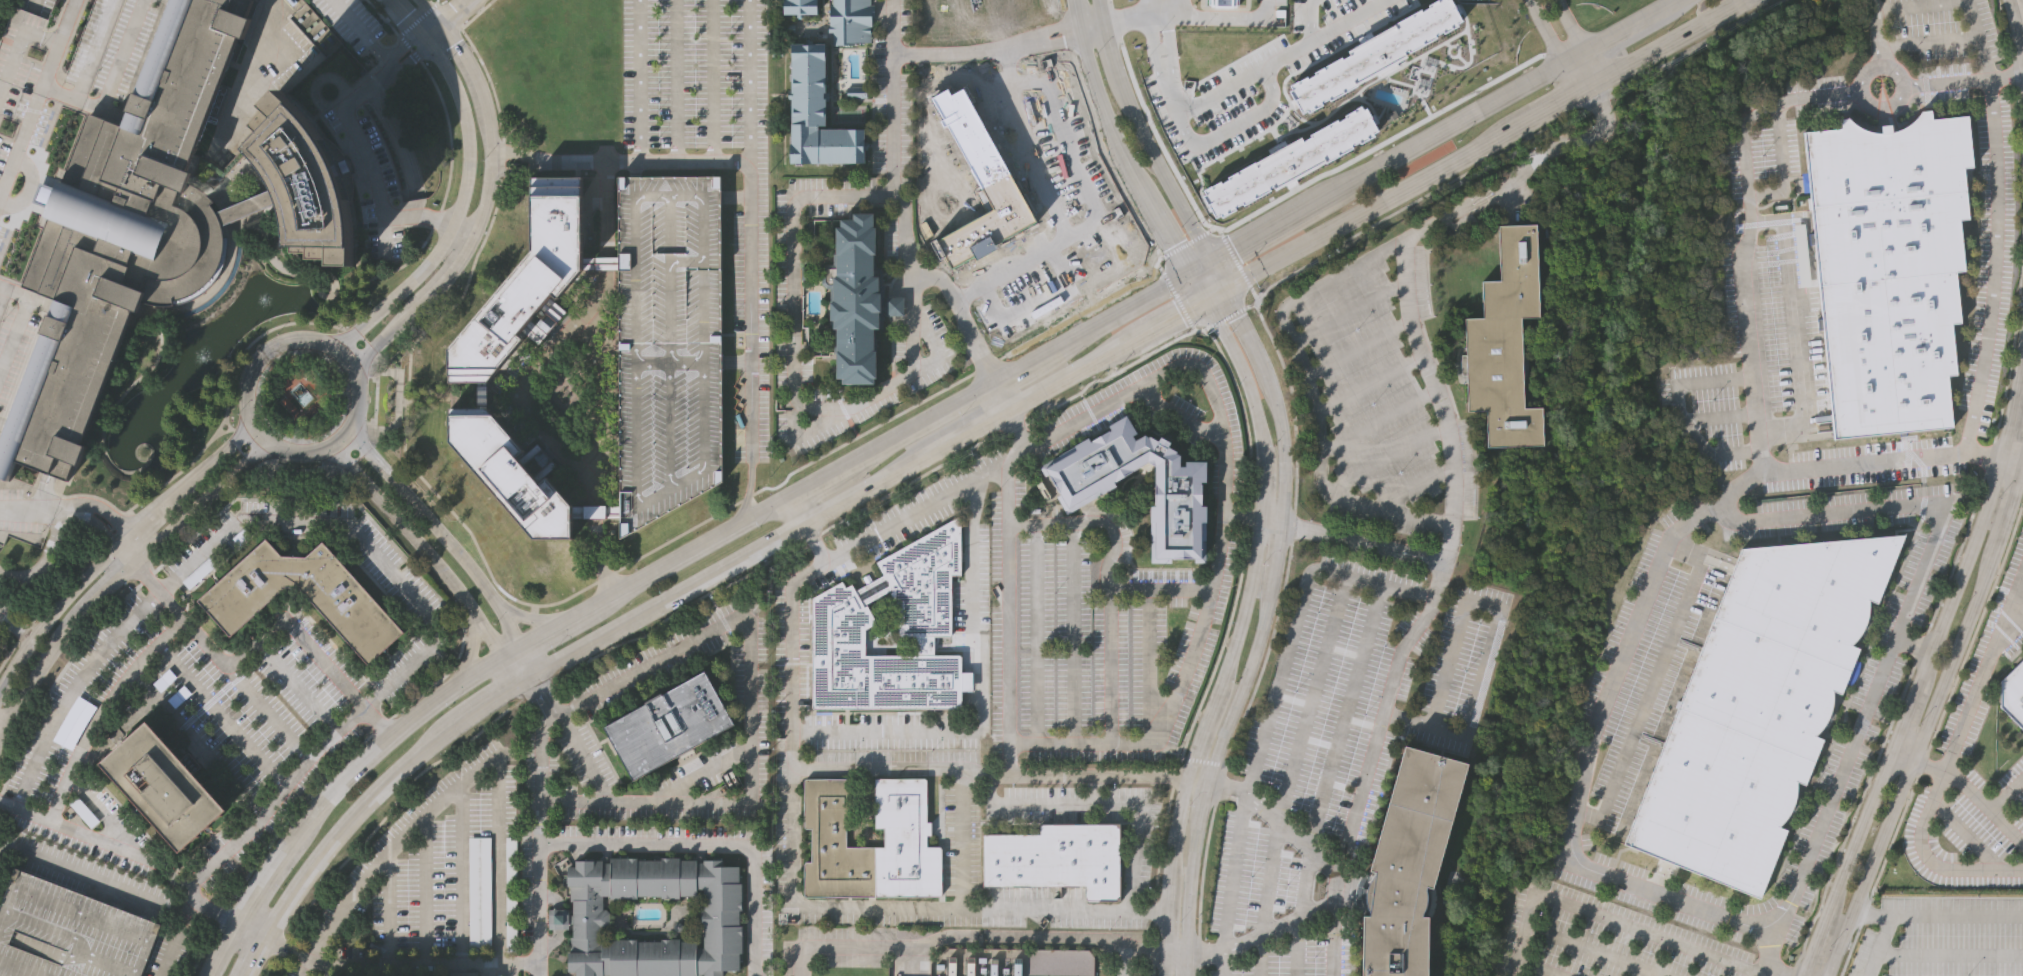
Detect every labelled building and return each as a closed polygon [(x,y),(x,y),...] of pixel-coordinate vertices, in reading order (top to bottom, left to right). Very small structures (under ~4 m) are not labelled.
[(11,479),(0,475),(0,446),(55,300),(21,287),(41,239),(48,222),(44,220),(59,180),(62,182),(87,115),(121,129),(171,0),(252,0),(246,14),(252,16),(242,38),(239,37),(185,173),(192,176),(188,186),(195,189),(202,193),(213,203),(209,206),(214,213),(276,188),(280,197),(282,201),(219,228),(220,238),(220,248),(218,258),(216,267),(212,276),(207,284),(200,291),(194,297),(186,302),(178,305),(170,306),(161,306),(153,305),(145,302),(140,310),(135,307),(83,440),(89,443),(81,463),(76,463),(69,478),(18,461),(11,479)] [(782,16),(782,0),(818,0),(818,16),(782,16)] [(831,5),(831,0),(870,0),(870,7),(874,7),(874,13),(871,13),(871,44),(831,44),(831,34),(827,34),(827,5),(831,5)] [(1344,43),(1422,0),(1451,0),(1461,17),(1458,18),(1461,24),(1303,112),(1286,81),(1346,47),(1344,43)] [(792,162),(791,43),(827,42),(827,124),(820,124),(820,129),(865,128),(866,161),(792,162)] [(307,119),(317,130),(326,142),(334,156),(341,170),(348,184),(353,200),(357,215),(360,231),(362,247),(360,268),(338,268),(339,260),(319,260),(319,253),(301,253),(301,247),(294,246),(292,234),(289,221),(285,209),(282,201),(280,197),(276,188),(275,186),(268,176),(260,167),(252,158),(257,152),(251,146),(262,132),(258,128),(269,116),(264,112),(281,96),(307,119)] [(1891,133),(1901,130),(1909,125),(1915,119),(1920,112),(1929,111),(1931,120),(1965,116),(1972,167),(1961,168),(1967,219),(1958,220),(1964,271),(1954,272),(1960,323),(1949,324),(1956,375),(1945,376),(1951,424),(1839,438),(1802,133),(1839,129),(1838,120),(1848,119),(1854,125),(1861,129),(1867,132),(1875,134),(1881,134),(1880,126),(1890,125),(1891,133)] [(589,267),(566,295),(562,292),(557,298),(569,309),(539,342),(528,332),(525,335),(528,339),(490,383),(449,383),(451,345),(533,247),(532,172),(588,171),(589,252),(589,267)] [(723,477),(622,537),(622,516),(621,504),(620,266),(620,252),(619,172),(721,171),(722,363),(723,477)] [(876,254),(876,267),(882,267),(881,285),(885,285),(885,296),(902,296),(902,314),(884,314),(884,327),(876,327),(875,377),(873,377),(873,382),(841,382),(841,376),(835,376),(836,326),(832,326),(832,318),(831,318),(831,279),(836,279),(836,230),(841,230),(841,222),(853,222),(853,215),(873,215),(873,254),(876,254)] [(1481,279),(1499,278),(1498,223),(1535,222),(1538,315),(1520,315),(1523,406),(1541,405),(1543,444),(1486,445),(1485,408),(1466,409),(1464,316),(1482,316),(1481,279)] [(589,252),(606,252),(620,252),(620,266),(615,266),(606,266),(589,267),(589,252)] [(574,518),(573,536),(534,536),(449,439),(449,411),(496,411),(573,505),(574,518)] [(1057,496),(1060,494),(1051,478),(1048,480),(1039,466),(1127,414),(1139,432),(1134,435),(1137,439),(1148,433),(1160,439),(1162,435),(1173,441),(1171,447),(1182,454),(1183,460),(1208,460),(1208,482),(1204,483),(1204,505),(1209,505),(1208,521),(1206,521),(1206,562),(1195,562),(1195,559),(1172,559),(1172,562),(1151,562),(1150,504),(1156,504),(1155,465),(1149,461),(1115,481),(1118,486),(1104,494),(1103,492),(1067,514),(1057,496)] [(573,505),(597,504),(621,504),(622,516),(604,517),(597,517),(574,518),(573,505)] [(932,655),(955,654),(956,654),(958,655),(958,657),(958,660),(959,707),(813,708),(811,708),(810,707),(810,705),(809,657),(810,598),(840,581),(843,587),(849,583),(853,590),(882,575),(874,561),(956,516),(957,517),(958,518),(959,519),(959,575),(949,575),(949,634),(948,635),(947,636),(932,635),(932,655)] [(1851,643),(1860,646),(1842,692),(1833,689),(1833,702),(1830,714),(1824,725),(1817,734),(1824,738),(1807,783),(1797,779),(1798,785),(1797,793),(1794,806),(1788,816),(1780,824),(1788,828),(1761,896),(1625,841),(1743,546),(1905,533),(1879,601),(1869,598),(1869,610),(1866,623),(1860,634),(1855,640),(1851,643)] [(267,537),(283,554),(307,555),(323,540),(405,631),(369,663),(300,585),(286,585),(231,634),(199,598),(267,537)] [(2002,680),(2022,659),(2022,726),(2002,705),(2002,680)] [(705,671),(734,725),(634,781),(604,728),(645,705),(643,702),(660,693),(662,695),(705,671)] [(229,810),(183,852),(104,764),(150,722),(229,810)] [(1427,918),(1426,975),(1361,975),(1362,917),(1368,917),(1369,913),(1365,905),(1364,899),(1365,894),(1366,888),(1368,884),(1374,877),(1374,873),(1368,871),(1404,747),(1466,765),(1431,889),(1425,887),(1424,891),(1425,895),(1425,902),(1423,909),(1420,914),(1420,918),(1427,918)] [(804,898),(804,862),(811,862),(811,829),(804,829),(804,778),(853,778),(853,828),(847,828),(847,847),(884,847),(884,829),(875,829),(875,778),(927,777),(927,823),(932,823),(932,835),(927,835),(927,848),(942,847),(942,897),(804,898)] [(1086,900),(1086,887),(983,887),(983,835),(1040,835),(1040,824),(1116,824),(1116,827),(1119,827),(1119,898),(1116,898),(1116,900),(1086,900)] [(468,947),(468,837),(491,837),(490,948),(468,947)] [(505,947),(505,837),(517,837),(517,947),(505,947)] [(723,971),(723,975),(704,975),(696,975),(610,975),(604,975),(575,975),(575,973),(568,974),(567,951),(570,951),(570,938),(574,938),(573,925),(570,925),(570,930),(548,930),(548,909),(569,909),(569,915),(573,915),(573,902),(570,902),(569,887),(568,887),(568,867),(576,867),(576,861),(602,860),(602,863),(611,863),(611,859),(638,858),(638,861),(661,861),(661,858),(680,858),(680,860),(697,859),(697,862),(703,862),(703,861),(726,860),(726,866),(739,866),(739,883),(743,883),(743,912),(739,912),(739,927),(743,927),(744,954),(739,954),(739,971),(723,971)] [(162,922),(142,975),(0,975),(0,908),(15,867),(102,900),(162,922)] [(1095,949),(1095,975),(931,975),(931,962),(938,952),(946,947),(1095,949)]
